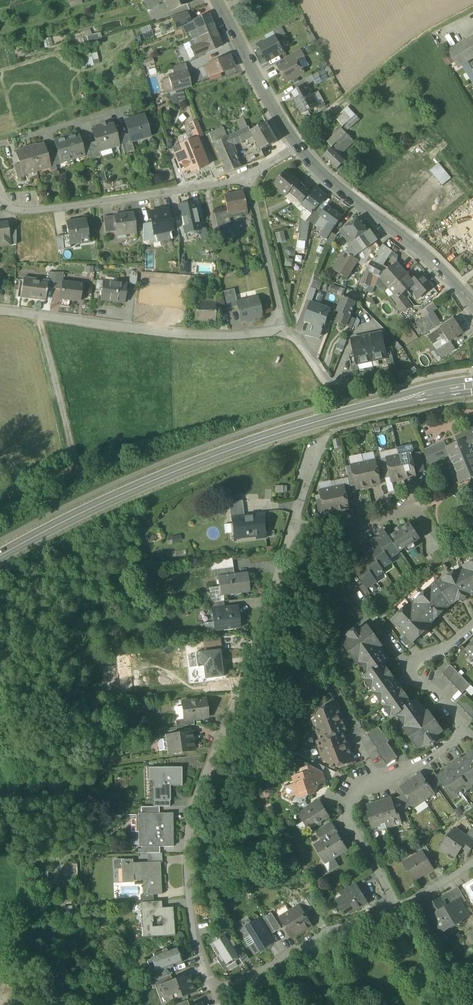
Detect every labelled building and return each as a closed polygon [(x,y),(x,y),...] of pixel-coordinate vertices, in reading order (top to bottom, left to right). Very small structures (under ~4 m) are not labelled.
[(146,9),(158,5),(158,4),(156,0),(143,0),(146,9)] [(187,0),(164,0),(164,1),(167,0),(171,10),(188,3),(187,0)] [(176,29),(182,27),(182,26),(190,23),(186,13),(171,17),(176,29)] [(197,33),(199,37),(215,31),(208,15),(192,22),(196,31),(193,32),(194,34),(197,33)] [(192,22),(190,23),(182,26),(182,27),(185,35),(193,32),(196,31),(192,22)] [(274,31),(277,36),(283,33),(281,28),(274,31)] [(221,46),(215,31),(199,37),(201,42),(198,43),(199,46),(202,45),(205,52),(221,46)] [(458,69),(472,60),(472,36),(448,52),(458,69)] [(259,47),(266,61),(284,52),(276,37),(259,47)] [(192,49),(195,56),(205,52),(202,45),(199,46),(192,49)] [(285,59),(287,64),(296,59),(297,61),(304,57),(300,50),(285,59)] [(204,67),(208,76),(226,71),(232,68),(230,63),(232,63),(229,56),(204,67)] [(279,69),(286,82),(304,72),(297,61),(296,59),(287,64),(279,69)] [(168,76),(169,80),(172,92),(184,89),(190,87),(188,79),(185,71),(168,76)] [(295,85),(298,90),(307,85),(307,86),(310,85),(306,79),(295,85)] [(165,94),(172,92),(169,80),(163,82),(165,94)] [(294,100),(302,114),(308,110),(308,111),(318,106),(307,86),(307,85),(298,90),(292,94),(295,99),(294,100)] [(347,108),(343,112),(350,120),(355,116),(347,108)] [(346,123),(350,120),(343,112),(339,115),(346,123)] [(342,127),(346,123),(339,115),(335,119),(342,127)] [(128,135),(130,143),(131,143),(142,140),(141,138),(149,136),(143,116),(124,122),(128,135)] [(242,128),(248,125),(244,117),(238,120),(242,128)] [(188,124),(194,140),(197,139),(203,136),(196,121),(188,124)] [(261,150),(261,151),(263,150),(277,142),(267,124),(252,132),(251,133),(253,136),(261,150)] [(95,142),(98,151),(99,151),(98,149),(105,147),(105,149),(118,146),(112,125),(108,126),(102,128),(92,131),(95,142)] [(208,134),(212,143),(226,137),(222,128),(208,134)] [(249,128),(227,137),(231,146),(253,136),(251,133),(252,132),(249,128)] [(327,141),(333,147),(346,134),(339,129),(327,141)] [(352,142),(346,134),(333,147),(333,148),(337,153),(339,151),(342,153),(352,142)] [(77,135),(66,139),(72,160),(83,157),(83,156),(80,147),(77,135)] [(121,136),(126,154),(134,152),(131,143),(130,143),(128,135),(121,136)] [(227,137),(226,137),(212,143),(224,174),(240,168),(237,160),(231,146),(227,137)] [(61,163),(72,160),(66,139),(54,142),(57,153),(60,163),(61,163)] [(174,155),(181,173),(189,169),(193,168),(194,171),(208,165),(197,139),(194,140),(179,146),(182,152),(174,155)] [(95,142),(86,145),(90,157),(91,160),(100,158),(99,151),(98,151),(95,142)] [(43,145),(29,149),(35,170),(48,167),(49,166),(45,154),(43,145)] [(83,158),(90,157),(86,145),(80,147),(83,156),(83,157),(83,158)] [(172,148),(174,155),(182,152),(179,146),(179,145),(172,148)] [(324,157),(337,170),(346,161),(337,153),(333,148),(324,157)] [(36,171),(35,170),(29,149),(16,153),(19,164),(22,175),(23,175),(36,171)] [(261,150),(237,160),(240,168),(265,158),(263,150),(261,151),(261,150)] [(56,170),(55,167),(52,155),(51,153),(45,154),(49,166),(48,167),(50,172),(56,170)] [(57,153),(52,155),(55,167),(61,165),(61,163),(60,163),(57,153)] [(13,166),(17,180),(23,178),(23,175),(22,175),(19,164),(13,166)] [(451,179),(439,164),(429,171),(442,186),(451,179)] [(274,185),(287,196),(290,193),(297,184),(299,182),(300,182),(287,170),(274,185)] [(311,193),(299,182),(297,184),(309,195),(311,193)] [(297,184),(290,193),(301,204),(309,195),(297,184)] [(311,193),(309,195),(301,204),(302,206),(312,214),(319,206),(323,201),(327,197),(315,187),(311,193)] [(227,212),(228,218),(247,214),(242,192),(223,196),(227,212)] [(301,204),(290,193),(287,196),(286,197),(297,208),(301,204)] [(328,205),(323,201),(319,206),(324,211),(327,207),(328,205)] [(194,203),(179,206),(185,234),(187,233),(198,231),(200,230),(194,203)] [(302,206),(300,220),(306,221),(308,219),(312,214),(302,206)] [(324,211),(319,206),(312,214),(308,219),(309,221),(315,226),(321,216),(324,211)] [(324,211),(321,216),(335,227),(342,217),(327,207),(324,211)] [(151,223),(155,236),(172,231),(166,209),(149,214),(151,223)] [(215,214),(218,229),(230,226),(228,218),(227,212),(215,214)] [(115,228),(116,234),(136,231),(135,225),(133,214),(113,216),(115,228)] [(104,218),(106,229),(115,228),(113,216),(104,218)] [(335,227),(321,216),(315,226),(324,232),(320,237),(327,240),(331,233),(334,227),(335,227)] [(348,243),(349,245),(369,231),(360,217),(343,229),(345,231),(343,233),(345,236),(347,235),(351,240),(348,243)] [(304,234),(299,234),(299,241),(305,242),(307,242),(309,221),(308,219),(306,221),(304,234)] [(299,234),(304,234),(306,221),(300,220),(298,233),(299,234)] [(66,234),(68,246),(88,243),(86,221),(73,222),(73,223),(67,224),(67,223),(65,223),(66,234)] [(9,246),(8,232),(8,223),(0,224),(0,248),(9,246)] [(156,240),(155,236),(151,223),(143,225),(142,243),(156,240)] [(284,231),(275,233),(277,243),(286,241),(284,231)] [(376,242),(369,231),(349,245),(346,253),(352,257),(368,247),(376,242)] [(326,243),(332,246),(337,236),(331,233),(327,240),(326,243)] [(55,236),(57,250),(68,248),(68,246),(66,234),(55,236)] [(370,264),(365,271),(373,274),(369,286),(374,288),(376,285),(380,277),(387,272),(384,268),(382,266),(387,258),(389,259),(393,252),(382,246),(379,250),(370,264)] [(372,251),(368,247),(352,257),(358,260),(356,262),(362,266),(367,262),(372,251)] [(397,255),(393,252),(389,259),(396,264),(397,263),(397,255)] [(335,270),(347,278),(356,262),(358,260),(352,257),(346,253),(335,270)] [(293,259),(286,258),(285,266),(292,267),(293,259)] [(380,277),(389,288),(398,280),(406,274),(397,263),(396,264),(387,272),(380,277)] [(361,284),(369,286),(373,274),(365,271),(361,284)] [(129,284),(136,285),(137,272),(131,272),(129,284)] [(47,288),(53,289),(55,273),(48,273),(47,283),(48,283),(47,288)] [(63,273),(55,273),(53,289),(60,290),(61,282),(62,282),(63,273)] [(406,274),(398,280),(407,291),(412,286),(415,283),(413,281),(406,274)] [(421,274),(413,281),(415,283),(412,286),(417,291),(420,288),(425,293),(432,287),(421,274)] [(323,281),(314,275),(310,288),(316,290),(319,291),(323,281)] [(380,277),(376,285),(382,293),(389,288),(380,277)] [(21,298),(46,301),(47,288),(48,283),(47,283),(23,280),(21,298)] [(143,289),(158,290),(158,287),(159,281),(144,280),(143,289)] [(402,295),(407,291),(398,280),(389,288),(394,294),(398,298),(402,295)] [(101,300),(124,303),(127,284),(121,283),(121,284),(103,281),(101,300)] [(59,299),(80,301),(82,285),(62,282),(61,282),(60,290),(59,299)] [(329,293),(337,296),(340,288),(332,285),(329,293)] [(157,303),(165,304),(167,302),(179,303),(180,289),(158,287),(158,290),(157,303)] [(306,298),(313,301),(316,290),(310,288),(306,298)] [(420,288),(417,291),(413,294),(417,299),(425,293),(420,288)] [(222,293),(225,309),(237,307),(236,303),(237,303),(234,289),(221,292),(222,293)] [(215,295),(219,311),(225,309),(222,293),(215,295)] [(390,297),(398,306),(405,299),(402,295),(398,298),(394,294),(390,297)] [(338,324),(346,326),(349,317),(350,317),(356,302),(342,297),(336,312),(342,314),(338,324)] [(237,307),(241,322),(261,317),(257,298),(237,303),(236,303),(237,307)] [(373,299),(366,302),(369,308),(376,305),(373,299)] [(410,306),(405,299),(398,306),(402,312),(410,306)] [(195,321),(214,322),(215,304),(192,303),(192,310),(195,310),(195,321)] [(322,326),(324,327),(330,310),(311,303),(305,320),(312,323),(322,326)] [(426,309),(429,315),(433,312),(438,309),(434,304),(426,309)] [(424,335),(441,324),(433,312),(429,315),(413,326),(419,335),(422,333),(424,335)] [(346,326),(352,329),(356,320),(350,317),(349,317),(346,326)] [(448,340),(449,342),(450,341),(463,333),(454,319),(440,328),(446,337),(446,338),(448,340)] [(322,326),(312,323),(311,326),(309,325),(305,336),(319,339),(322,330),(321,330),(322,326)] [(443,339),(446,337),(440,328),(428,336),(433,345),(439,342),(437,339),(442,336),(443,339)] [(378,334),(367,336),(372,362),(386,359),(387,358),(385,348),(382,337),(378,334)] [(358,364),(372,362),(367,336),(355,339),(352,343),(355,355),(357,365),(358,364)] [(433,345),(436,349),(449,342),(448,340),(445,342),(444,340),(443,339),(442,336),(437,339),(439,342),(433,345)] [(342,353),(347,341),(340,339),(336,350),(342,353)] [(456,350),(450,341),(449,342),(436,349),(442,358),(456,350)] [(386,359),(388,364),(394,363),(390,347),(385,348),(387,358),(386,359)] [(349,356),(352,372),(359,371),(358,364),(357,365),(355,355),(349,356)] [(358,364),(359,371),(373,368),(372,362),(358,364)] [(407,370),(397,372),(398,379),(409,376),(407,370)] [(468,433),(456,438),(458,443),(447,448),(449,455),(460,483),(472,478),(472,430),(468,433)] [(424,452),(429,464),(449,455),(447,448),(445,443),(424,452)] [(397,448),(399,456),(411,454),(413,453),(413,452),(414,450),(413,446),(411,445),(397,448)] [(415,473),(415,474),(425,472),(421,452),(414,454),(414,453),(413,453),(413,455),(417,454),(421,472),(415,473)] [(411,454),(415,473),(421,472),(417,454),(413,455),(413,453),(411,454)] [(415,473),(411,454),(399,456),(404,479),(407,478),(407,479),(416,477),(415,474),(415,473)] [(403,480),(404,479),(399,456),(387,459),(387,460),(391,478),(392,482),(401,480),(400,479),(403,479),(403,480)] [(381,461),(383,468),(377,469),(379,481),(385,479),(391,478),(387,460),(381,461)] [(375,461),(364,464),(369,487),(369,486),(371,485),(372,486),(380,485),(379,481),(377,469),(375,461)] [(368,487),(369,487),(364,464),(352,466),(354,474),(356,486),(357,490),(366,488),(365,487),(368,486),(368,487)] [(348,475),(350,485),(350,487),(356,486),(354,474),(348,475)] [(352,497),(350,487),(350,485),(344,486),(346,498),(352,497)] [(344,486),(332,489),(320,491),(322,499),(325,511),(325,515),(334,513),(334,512),(336,511),(337,512),(338,512),(338,511),(340,511),(340,512),(349,510),(346,498),(344,486)] [(316,500),(319,512),(325,511),(322,499),(316,500)] [(230,519),(232,519),(232,518),(244,517),(242,501),(229,503),(230,519)] [(256,539),(266,538),(264,515),(244,517),(232,518),(232,519),(233,535),(246,534),(246,538),(248,538),(247,534),(255,533),(256,539)] [(389,538),(399,553),(419,540),(409,525),(402,530),(400,528),(396,531),(397,533),(389,538)] [(382,539),(378,541),(389,559),(399,553),(389,538),(384,530),(379,533),(382,537),(382,539)] [(374,549),(370,551),(382,569),(392,562),(389,559),(378,541),(376,539),(372,542),(374,546),(374,549)] [(437,542),(441,549),(445,555),(450,551),(442,539),(437,542)] [(366,558),(363,561),(375,579),(384,572),(382,569),(370,551),(369,549),(364,552),(367,556),(366,558)] [(445,555),(441,549),(426,558),(432,569),(447,559),(445,555)] [(377,582),(375,579),(363,561),(361,559),(357,562),(360,566),(359,568),(355,571),(367,588),(377,582)] [(214,564),(216,578),(220,577),(220,576),(230,575),(228,563),(214,564)] [(413,644),(432,626),(430,625),(451,605),(472,594),(472,563),(463,568),(464,569),(435,584),(412,606),(411,604),(392,622),(406,636),(413,644)] [(220,577),(223,596),(247,593),(246,584),(249,583),(248,576),(240,577),(239,574),(234,574),(230,575),(220,576),(220,577)] [(359,588),(366,597),(371,594),(364,584),(359,588)] [(361,602),(368,612),(373,609),(366,599),(361,602)] [(207,604),(208,613),(212,612),(212,611),(224,610),(224,607),(223,602),(207,604)] [(356,606),(363,616),(368,613),(361,603),(356,606)] [(351,610),(358,620),(363,616),(356,606),(351,610)] [(214,631),(240,628),(237,608),(224,610),(212,611),(212,612),(213,622),(214,631)] [(205,632),(214,631),(213,622),(204,623),(205,632)] [(418,749),(425,744),(427,747),(438,739),(436,736),(442,731),(428,712),(426,714),(417,700),(412,704),(384,665),(389,661),(379,648),(382,647),(368,627),(361,631),(359,628),(348,636),(351,639),(343,644),(357,664),(362,660),(365,664),(364,668),(369,675),(364,678),(392,719),(397,715),(402,722),(406,722),(409,726),(404,729),(418,749)] [(402,641),(410,650),(415,645),(413,644),(406,636),(402,641)] [(220,638),(203,640),(204,652),(220,650),(222,649),(220,638)] [(204,652),(195,653),(197,667),(203,667),(205,679),(223,677),(220,650),(204,652)] [(443,674),(462,694),(471,686),(451,666),(443,674)] [(472,720),(472,703),(465,695),(457,703),(472,720)] [(184,720),(193,719),(208,717),(205,699),(182,702),(184,720)] [(328,763),(337,768),(353,762),(351,756),(352,756),(346,739),(345,739),(343,734),(347,733),(344,727),(346,726),(339,709),(338,710),(336,704),(322,709),(316,719),(313,720),(321,741),(317,743),(325,763),(328,763)] [(175,721),(176,728),(194,725),(193,719),(184,720),(175,721)] [(160,740),(165,739),(165,736),(177,734),(176,728),(158,730),(160,740)] [(376,751),(387,766),(398,758),(388,743),(389,742),(379,728),(368,735),(378,750),(376,751)] [(165,736),(165,739),(160,740),(158,740),(159,751),(166,750),(167,754),(194,750),(192,732),(177,734),(165,736)] [(455,762),(472,787),(472,786),(472,752),(462,760),(461,758),(455,762)] [(314,762),(311,767),(323,773),(325,768),(314,762)] [(453,800),(472,787),(455,762),(448,767),(450,768),(438,777),(437,777),(442,784),(453,800)] [(169,800),(170,800),(170,786),(182,786),(182,767),(164,768),(149,769),(149,779),(153,779),(156,779),(156,792),(161,792),(161,800),(161,801),(169,800)] [(297,796),(306,800),(308,796),(315,794),(318,788),(319,785),(326,783),(325,780),(323,773),(311,767),(310,767),(301,770),(302,775),(293,778),(295,785),(286,788),(289,798),(297,796)] [(434,772),(429,776),(437,788),(442,784),(437,777),(438,777),(434,772)] [(421,775),(411,782),(424,801),(434,794),(432,791),(424,780),(421,775)] [(432,791),(437,788),(429,776),(424,780),(432,791)] [(414,808),(424,801),(411,782),(401,789),(405,794),(413,805),(414,808)] [(399,798),(404,810),(405,811),(413,805),(405,794),(399,798)] [(384,800),(378,802),(387,829),(395,826),(394,822),(401,820),(399,813),(398,812),(398,810),(396,811),(392,800),(392,798),(384,801),(384,800)] [(398,812),(404,810),(399,798),(392,800),(396,811),(398,810),(398,812)] [(379,831),(387,829),(378,802),(376,803),(367,806),(369,813),(367,813),(373,829),(378,827),(379,831)] [(303,814),(304,815),(317,807),(314,803),(299,812),(299,813),(303,814)] [(305,822),(309,829),(315,825),(321,826),(322,821),(328,817),(321,805),(317,807),(304,815),(306,818),(305,822)] [(141,814),(141,819),(141,831),(141,847),(154,847),(159,847),(173,847),(173,813),(159,814),(154,814),(141,814)] [(138,831),(141,831),(141,819),(138,819),(131,819),(131,831),(138,831)] [(322,837),(325,840),(333,835),(333,836),(335,835),(336,835),(337,835),(337,833),(331,823),(327,825),(317,831),(316,832),(319,838),(322,837)] [(455,857),(462,848),(469,853),(472,847),(472,842),(466,837),(455,829),(444,845),(450,850),(449,852),(455,857)] [(324,859),(329,861),(346,850),(340,839),(335,838),(333,836),(333,835),(325,840),(315,846),(324,859)] [(423,853),(427,860),(432,857),(426,847),(420,850),(422,853),(423,853)] [(159,853),(154,853),(149,854),(150,863),(157,862),(157,863),(162,863),(161,853),(159,853)] [(405,863),(415,880),(432,869),(427,860),(423,853),(422,853),(405,863)] [(143,879),(144,895),(153,895),(161,895),(160,875),(158,875),(157,863),(157,862),(150,863),(132,863),(132,860),(122,860),(123,882),(133,882),(133,881),(133,879),(143,879)] [(340,892),(343,897),(358,888),(355,883),(340,892)] [(343,897),(342,897),(345,902),(340,905),(346,915),(350,913),(351,914),(367,903),(358,888),(343,897)] [(452,904),(452,906),(459,901),(461,905),(466,902),(459,889),(448,896),(452,904)] [(438,917),(445,930),(456,924),(460,925),(463,923),(463,919),(468,917),(461,905),(459,901),(452,906),(449,907),(448,907),(443,898),(438,901),(435,901),(435,903),(427,908),(434,919),(438,917)] [(302,904),(307,913),(316,908),(315,907),(311,899),(302,904)] [(154,909),(153,902),(140,902),(141,910),(154,909)] [(299,906),(290,911),(303,932),(312,926),(299,906)] [(141,910),(143,938),(175,935),(173,907),(154,909),(141,910)] [(292,938),(303,932),(290,911),(280,918),(292,938)] [(266,917),(275,933),(281,929),(272,913),(266,917)] [(273,942),(274,944),(280,940),(264,915),(259,919),(260,921),(273,942)] [(251,946),(256,952),(273,942),(260,921),(243,931),(247,938),(245,939),(250,947),(251,946)] [(236,951),(224,931),(215,937),(216,939),(209,944),(217,957),(216,958),(222,969),(239,959),(241,958),(236,951)] [(242,947),(236,951),(241,958),(239,959),(242,963),(249,959),(242,947)] [(180,960),(176,948),(167,952),(166,949),(153,954),(154,957),(159,972),(169,968),(168,965),(180,960)] [(153,974),(159,972),(154,957),(146,960),(152,975),(153,974)] [(159,972),(153,974),(155,980),(170,975),(172,974),(169,968),(159,972)] [(153,981),(156,990),(161,988),(160,985),(172,981),(170,975),(155,980),(153,981)] [(176,992),(178,997),(195,991),(189,977),(184,979),(182,979),(181,978),(172,981),(160,985),(161,988),(163,993),(168,996),(171,994),(176,992)]
